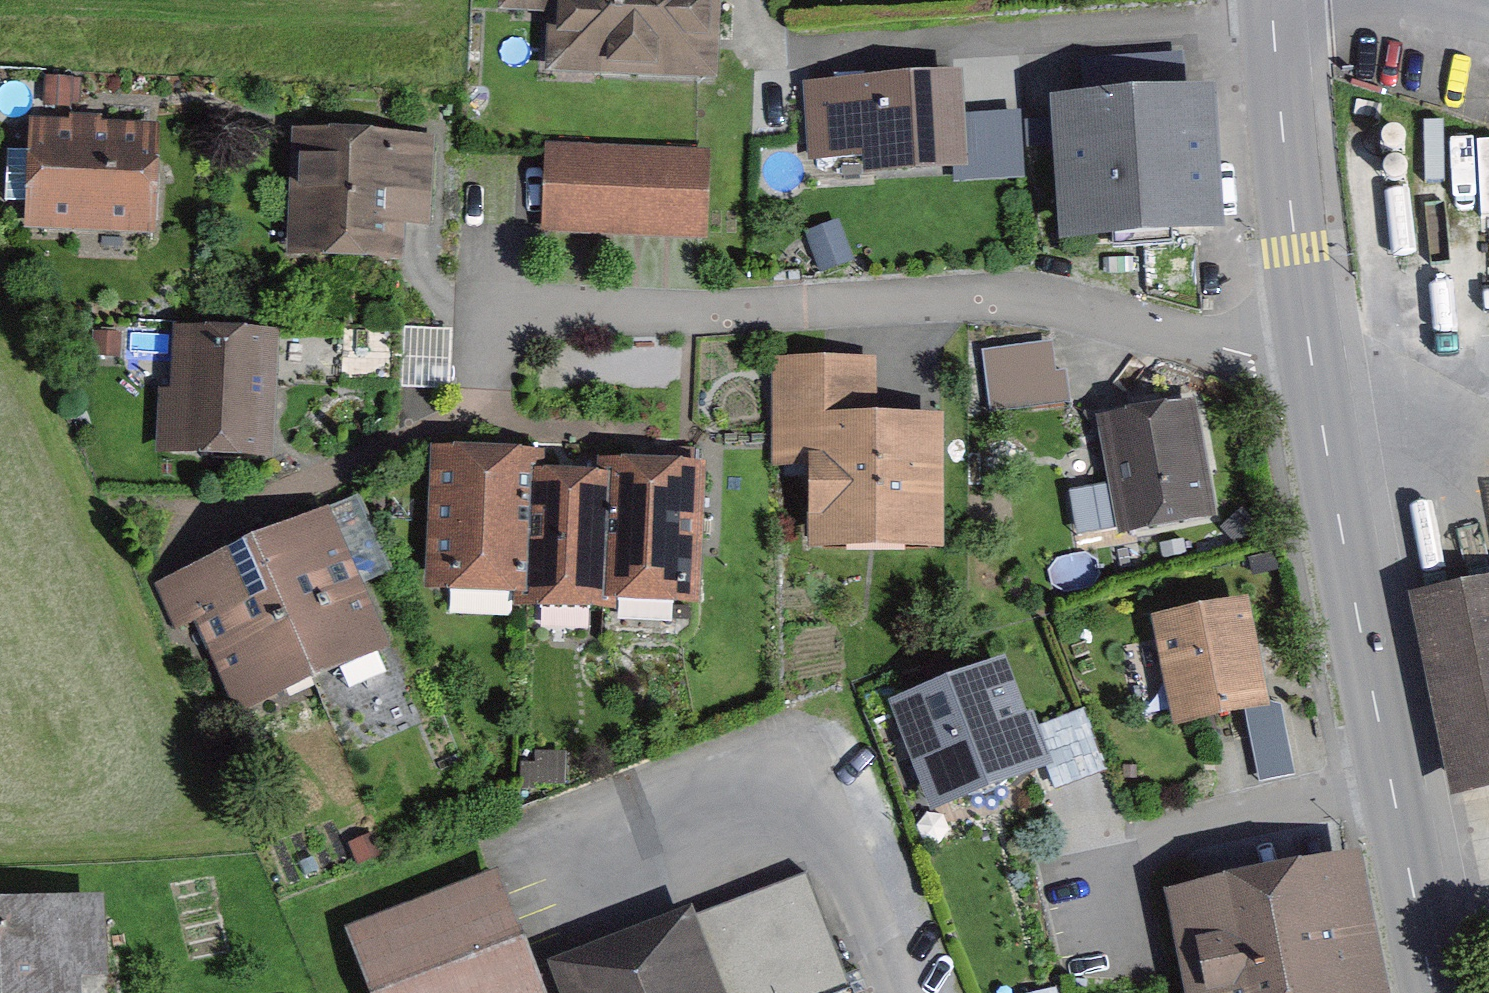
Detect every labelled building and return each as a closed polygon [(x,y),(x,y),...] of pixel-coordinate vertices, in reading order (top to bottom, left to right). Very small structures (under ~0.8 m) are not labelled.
[(707,0),(524,0),(562,2),(560,50),(591,51),(590,62),(704,68),(707,0)] [(871,140),(873,166),(958,161),(953,84),(811,92),(814,144),(871,140)] [(1063,113),(1070,229),(1212,220),(1205,103),(1063,113)] [(36,203),(35,220),(144,225),(149,135),(39,130),(38,152),(8,151),(5,201),(36,203)] [(303,142),(298,247),(393,252),(395,207),(428,208),(431,148),(303,142)] [(553,153),(549,224),(581,226),(584,155),(553,153)] [(584,155),(581,226),(610,227),(613,156),(584,155)] [(613,156),(610,227),(639,228),(642,157),(613,156)] [(642,157),(639,228),(668,230),(671,159),(642,157)] [(699,231),(702,160),(671,159),(668,230),(699,231)] [(404,328),(344,325),(343,358),(402,361),(404,328)] [(410,325),(408,384),(455,386),(457,327),(410,325)] [(184,338),(180,445),(264,449),(269,342),(184,338)] [(341,385),(401,388),(402,361),(343,358),(341,385)] [(824,433),(823,535),(929,536),(929,432),(863,431),(863,367),(784,368),(784,433),(824,433)] [(988,382),(992,412),(1068,402),(1064,372),(988,382)] [(1127,484),(1134,526),(1208,512),(1189,409),(1106,424),(1117,486),(1127,484)] [(438,576),(527,580),(532,488),(533,467),(443,463),(438,576)] [(688,591),(693,479),(609,475),(609,491),(605,587),(688,591)] [(527,580),(527,594),(604,597),(605,587),(609,491),(532,488),(527,580)] [(386,672),(321,522),(256,551),(305,664),(331,652),(349,688),(386,672)] [(206,614),(240,692),(305,664),(256,551),(163,592),(178,627),(206,614)] [(1459,783),(1488,777),(1488,594),(1423,607),(1459,783)] [(1162,625),(1181,718),(1259,703),(1241,609),(1162,625)] [(1007,781),(1005,775),(1033,764),(998,671),(903,707),(938,800),(966,789),(969,795),(983,794),(1007,781)] [(853,991),(807,873),(563,967),(573,992),(853,992),(853,991)] [(1214,992),(1359,992),(1336,880),(1198,908),(1214,992)] [(378,992),(536,992),(494,884),(357,937),(378,992)] [(63,965),(98,963),(95,913),(0,917),(0,992),(64,990),(63,965)]
